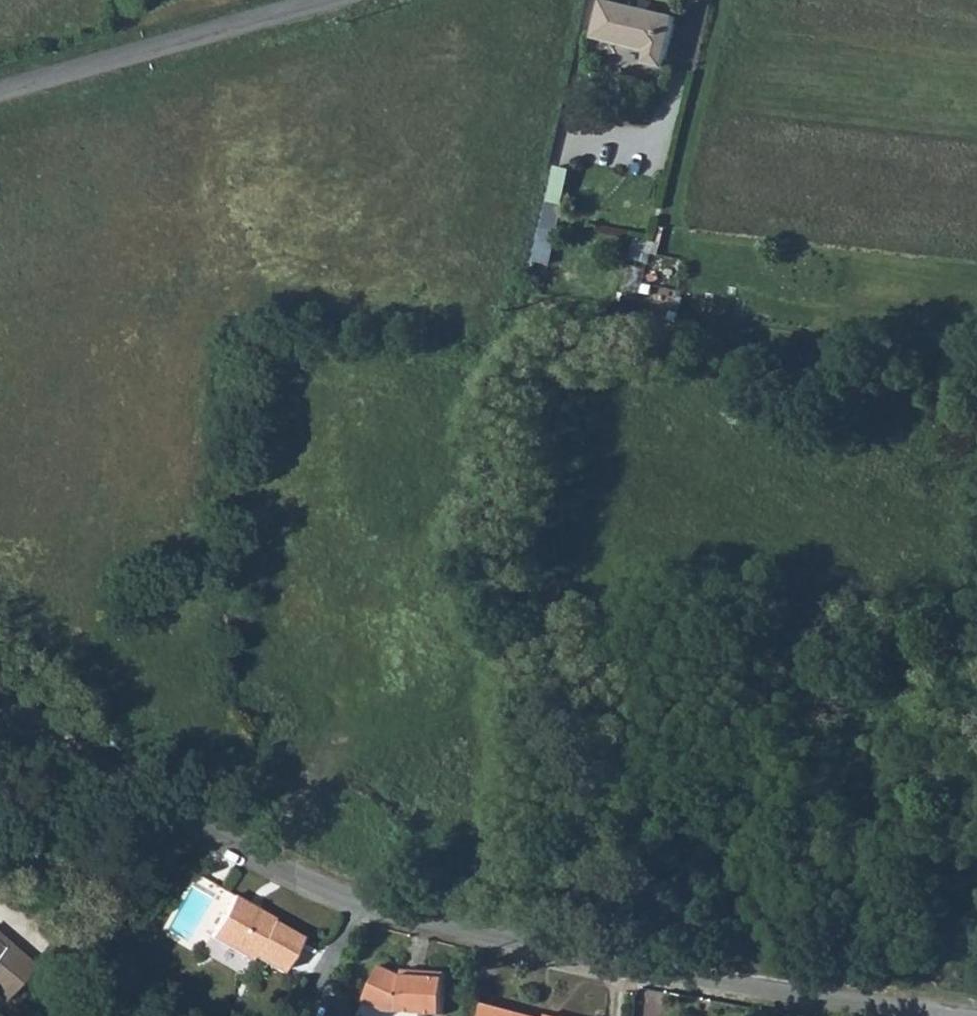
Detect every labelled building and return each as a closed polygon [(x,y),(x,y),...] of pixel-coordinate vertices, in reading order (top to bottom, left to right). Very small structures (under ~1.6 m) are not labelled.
[(605,1),(596,38),(649,51),(646,63),(664,67),(676,18),(605,1)] [(547,198),(540,258),(555,259),(562,200),(547,198)] [(251,914),(234,904),(210,946),(248,969),(251,965),(280,983),(301,948),(260,923),(259,924),(253,921),(251,914)] [(13,949),(7,953),(0,961),(0,1000),(4,1004),(36,970),(13,949)] [(380,973),(362,1009),(364,1011),(373,1015),(440,1015),(445,988),(418,987),(399,982),(380,973)]
